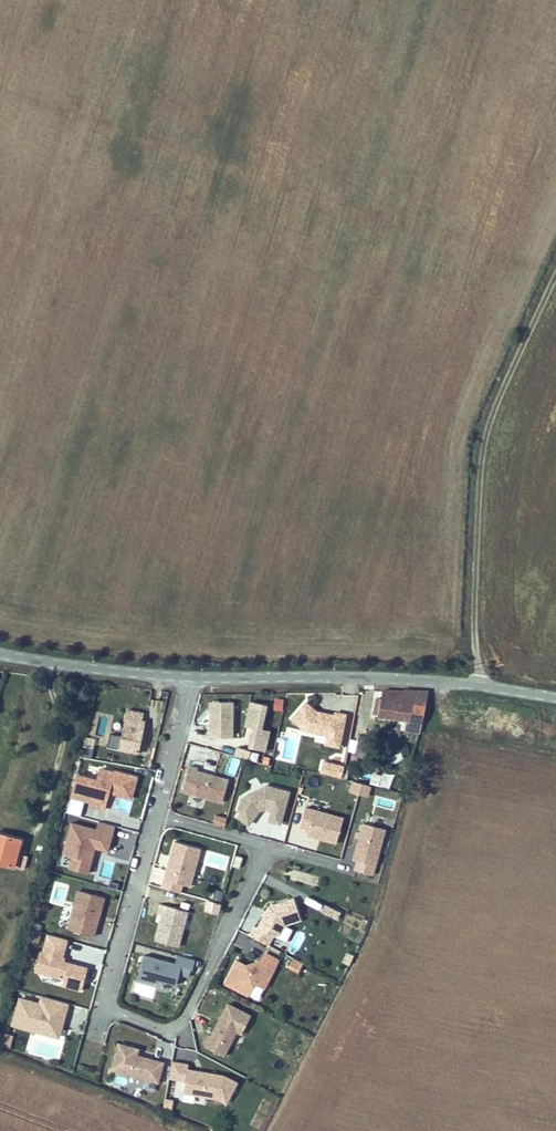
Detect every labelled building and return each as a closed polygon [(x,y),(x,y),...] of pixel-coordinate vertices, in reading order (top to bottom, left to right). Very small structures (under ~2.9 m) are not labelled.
[(416,735),(428,692),(384,691),(383,698),(379,698),(375,713),(407,720),(403,733),(416,735)] [(283,701),(276,700),(275,711),(283,711),(283,701)] [(234,703),(210,702),(210,737),(234,737),(234,703)] [(268,706),(250,703),(245,727),(254,729),(249,752),(237,749),(235,757),(257,762),(260,749),(267,751),(271,732),(262,731),(268,706)] [(334,716),(316,712),(307,703),(292,718),(308,734),(327,737),(325,746),(341,749),(347,714),(335,712),(334,716)] [(144,713),(128,710),(121,752),(139,755),(145,722),(143,721),(144,713)] [(355,751),(369,754),(371,742),(365,741),(366,736),(359,735),(355,751)] [(95,741),(85,738),(81,757),(91,759),(95,741)] [(192,766),(185,790),(224,801),(230,779),(200,771),(200,768),(192,766)] [(98,781),(79,775),(69,812),(82,816),(86,802),(106,808),(110,794),(132,800),(138,777),(115,771),(114,773),(101,769),(98,781)] [(372,787),(353,783),(351,793),(369,798),(372,787)] [(291,792),(266,786),(242,798),(240,810),(235,816),(249,827),(261,811),(264,810),(285,815),(291,792)] [(338,844),(345,819),(307,808),(301,827),(310,829),(308,835),(338,844)] [(227,819),(217,817),(216,824),(226,826),(227,819)] [(98,831),(72,824),(63,854),(72,857),(69,869),(89,875),(96,849),(109,853),(116,828),(100,823),(98,831)] [(374,878),(387,830),(363,824),(353,862),(358,864),(355,872),(374,878)] [(23,840),(0,835),(0,864),(12,867),(24,871),(28,857),(19,855),(23,840)] [(176,842),(163,888),(181,893),(183,885),(191,888),(194,879),(201,881),(205,868),(197,865),(202,849),(176,842)] [(242,858),(236,856),(233,867),(240,869),(242,858)] [(119,884),(111,882),(109,888),(118,890),(119,884)] [(78,891),(68,929),(94,937),(104,898),(78,891)] [(224,893),(215,891),(213,900),(222,902),(224,893)] [(256,925),(251,935),(270,945),(275,935),(281,932),(284,925),(299,922),(296,901),(270,905),(267,911),(265,916),(259,926),(256,925)] [(179,948),(189,913),(161,905),(158,914),(163,915),(156,942),(179,948)] [(325,905),(321,913),(338,921),(341,913),(325,905)] [(35,924),(33,931),(40,933),(42,926),(35,924)] [(39,945),(42,933),(40,933),(33,931),(30,942),(39,945)] [(88,969),(69,964),(65,963),(65,961),(64,960),(67,950),(48,945),(45,955),(41,954),(36,972),(44,974),(45,970),(49,975),(60,978),(65,979),(63,986),(82,991),(88,969)] [(247,997),(254,984),(266,990),(274,974),(275,974),(274,973),(280,961),(265,954),(261,962),(247,966),(235,960),(223,984),(247,997)] [(144,956),(137,980),(158,985),(158,982),(176,987),(182,967),(192,970),(194,961),(177,957),(175,965),(144,956)] [(303,965),(293,960),(289,968),(298,973),(303,965)] [(39,1006),(19,1000),(12,1026),(58,1039),(67,1005),(41,998),(39,1006)] [(210,1035),(205,1044),(206,1047),(225,1057),(238,1032),(243,1034),(252,1016),(229,1004),(212,1037),(210,1035)] [(13,1036),(5,1034),(3,1045),(11,1047),(13,1036)] [(135,1049),(119,1045),(112,1071),(158,1084),(164,1063),(138,1056),(140,1051),(135,1049)] [(184,1095),(216,1100),(227,1106),(239,1083),(225,1076),(188,1071),(189,1065),(172,1062),(169,1080),(186,1083),(184,1095)] [(174,1101),(166,1100),(164,1108),(172,1112),(174,1101)]
